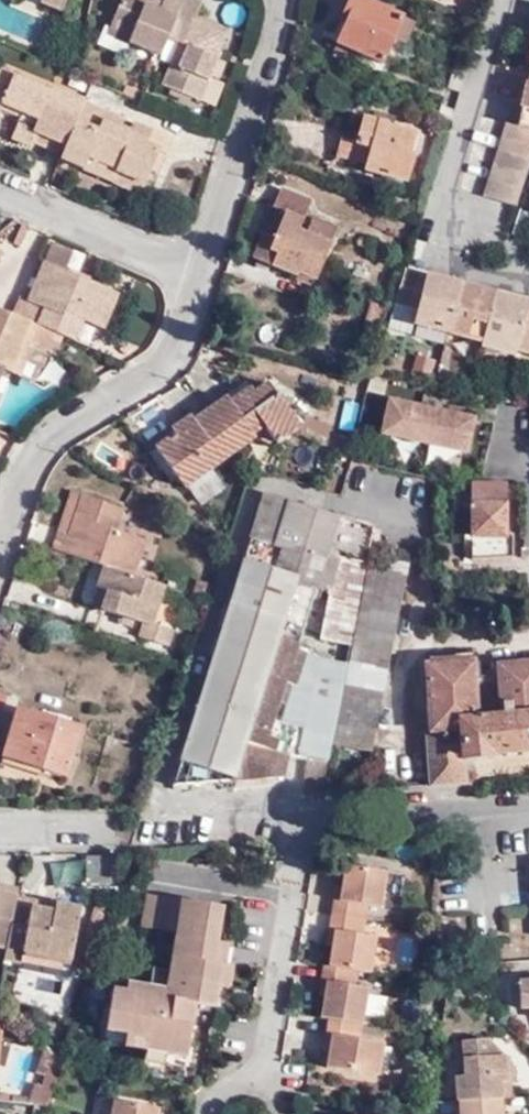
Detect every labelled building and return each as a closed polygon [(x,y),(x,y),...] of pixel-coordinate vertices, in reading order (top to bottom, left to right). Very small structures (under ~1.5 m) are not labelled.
[(67,0),(42,0),(42,1),(63,9),(67,0)] [(211,75),(218,60),(221,52),(219,51),(227,31),(196,19),(203,2),(198,0),(164,0),(163,3),(161,9),(145,3),(147,0),(122,0),(111,30),(131,39),(129,45),(161,58),(169,39),(179,44),(171,63),(162,86),(199,103),(211,75)] [(163,3),(156,0),(147,0),(145,3),(161,9),(163,3)] [(401,16),(364,0),(352,0),(344,19),(347,20),(339,43),(384,62),(394,39),(401,16)] [(418,24),(401,16),(394,39),(409,46),(418,24)] [(108,36),(129,45),(131,39),(111,30),(108,36)] [(161,58),(171,63),(179,44),(169,39),(161,58)] [(218,60),(211,75),(220,80),(226,64),(218,60)] [(90,106),(58,92),(57,95),(4,73),(0,82),(0,119),(6,122),(11,111),(28,117),(18,142),(38,151),(40,146),(43,137),(72,150),(90,106)] [(519,126),(528,128),(528,83),(519,126)] [(179,144),(90,106),(72,150),(69,157),(67,162),(149,197),(158,177),(164,179),(179,144)] [(386,125),(387,121),(364,116),(357,140),(343,137),(339,154),(365,161),(365,168),(407,180),(414,154),(410,153),(414,133),(386,125)] [(519,126),(509,123),(505,135),(528,143),(528,128),(519,126)] [(505,135),(501,151),(528,160),(528,143),(505,135)] [(69,157),(72,150),(43,137),(40,146),(69,157)] [(501,151),(496,167),(525,176),(528,164),(528,160),(501,151)] [(525,176),(496,167),(492,181),(521,190),(525,176)] [(517,206),(521,190),(492,181),(487,198),(517,206)] [(306,218),(314,199),(282,185),(275,204),(288,210),(275,241),(264,236),(254,261),(298,277),(299,275),(318,281),(339,230),(316,221),(311,234),(302,231),(307,219),(306,218)] [(63,266),(71,252),(51,241),(43,255),(63,266)] [(65,337),(81,343),(89,323),(110,332),(126,295),(51,264),(34,301),(26,298),(18,317),(65,337)] [(406,268),(396,302),(419,308),(415,323),(450,332),(464,284),(406,268)] [(464,284),(450,332),(484,341),(497,294),(464,284)] [(484,341),(482,346),(516,355),(517,350),(528,303),(528,302),(497,294),(484,341)] [(517,350),(528,353),(528,303),(517,350)] [(380,331),(386,308),(372,304),(366,327),(380,331)] [(0,309),(0,384),(6,369),(12,372),(25,341),(35,345),(53,352),(57,354),(65,337),(18,317),(0,309)] [(25,341),(12,372),(23,376),(29,362),(35,345),(25,341)] [(46,368),(53,352),(35,345),(29,362),(46,368)] [(235,398),(215,411),(240,453),(258,442),(255,437),(270,428),(282,446),(306,432),(276,385),(253,400),(249,395),(238,403),(235,398)] [(375,431),(465,451),(474,411),(384,391),(375,431)] [(240,453),(215,411),(202,420),(205,424),(185,436),(181,429),(159,443),(162,446),(181,476),(188,485),(240,453)] [(205,424),(202,420),(199,416),(181,429),(185,436),(205,424)] [(277,450),(282,446),(270,428),(255,437),(258,442),(277,450)] [(174,480),(181,476),(162,446),(154,450),(174,480)] [(470,557),(515,553),(513,531),(505,532),(500,485),(471,486),(473,535),(467,536),(470,557)] [(66,534),(80,494),(68,490),(55,530),(66,534)] [(323,794),(367,567),(375,526),(267,493),(177,785),(285,778),(292,756),(310,759),(304,796),(323,794)] [(52,548),(103,565),(132,575),(145,539),(115,529),(121,508),(80,494),(66,534),(55,530),(49,546),(52,548)] [(155,624),(167,587),(135,576),(132,575),(103,565),(97,587),(99,588),(107,591),(102,609),(123,616),(137,621),(144,624),(139,637),(168,647),(174,631),(155,624)] [(392,571),(391,565),(369,567),(336,744),(374,750),(406,573),(392,571)] [(107,591),(99,588),(94,606),(102,609),(107,591)] [(134,629),(137,621),(123,616),(121,625),(134,629)] [(430,785),(465,782),(464,755),(528,750),(528,661),(497,664),(503,715),(477,718),(472,663),(468,663),(466,659),(459,659),(458,657),(441,658),(441,661),(432,662),(432,666),(427,667),(431,734),(426,734),(430,785)] [(83,724),(17,705),(2,754),(67,774),(83,724)] [(115,882),(117,857),(94,857),(93,882),(115,882)] [(337,900),(334,916),(367,921),(369,905),(383,907),(389,872),(349,865),(346,886),(344,900),(337,900)] [(18,885),(0,882),(0,888),(18,892),(18,885)] [(344,900),(346,886),(339,884),(337,900),(344,900)] [(18,892),(0,888),(0,942),(7,943),(16,899),(18,892)] [(58,899),(18,892),(16,899),(57,907),(58,899)] [(155,1050),(178,1053),(199,1056),(205,1002),(223,1004),(226,984),(228,963),(221,962),(223,941),(228,904),(153,895),(148,927),(182,932),(179,955),(188,956),(183,999),(135,993),(122,990),(117,1032),(136,1035),(157,1038),(155,1050)] [(7,943),(5,955),(25,957),(28,946),(73,956),(84,904),(58,899),(57,907),(16,899),(7,943)] [(367,921),(334,916),(332,931),(338,931),(336,945),(333,968),(359,972),(372,974),(379,939),(365,935),(367,921)] [(338,931),(332,931),(330,944),(336,945),(338,931)] [(228,963),(232,963),(234,942),(223,941),(221,962),(228,963)] [(28,946),(25,957),(71,967),(73,956),(28,946)] [(137,983),(135,993),(183,999),(188,956),(179,955),(174,989),(137,983)] [(228,963),(226,984),(236,986),(240,963),(232,963),(228,963)] [(358,985),(359,972),(333,968),(326,967),(324,982),(330,983),(328,997),(325,1019),(332,1020),(365,1025),(370,989),(358,985)] [(518,977),(519,1004),(528,1004),(528,977),(518,977)] [(330,983),(324,982),(322,996),(328,997),(330,983)] [(363,1040),(365,1025),(332,1020),(329,1035),(336,1036),(333,1052),(331,1068),(381,1076),(387,1044),(363,1040)] [(135,1047),(155,1050),(157,1038),(136,1035),(135,1047)] [(336,1036),(329,1035),(327,1051),(333,1052),(336,1036)] [(503,1097),(513,1096),(512,1080),(512,1073),(519,1072),(519,1064),(490,1039),(467,1040),(468,1075),(457,1075),(459,1100),(461,1100),(503,1097)] [(177,1064),(178,1053),(155,1050),(154,1061),(177,1064)] [(71,1072),(73,1065),(65,1058),(54,1094),(63,1097),(71,1072)] [(62,1105),(63,1097),(54,1094),(51,1104),(62,1105)] [(462,1113),(505,1113),(505,1111),(503,1097),(461,1100),(461,1106),(462,1113)] [(163,1110),(118,1103),(117,1113),(163,1113),(163,1110)]
